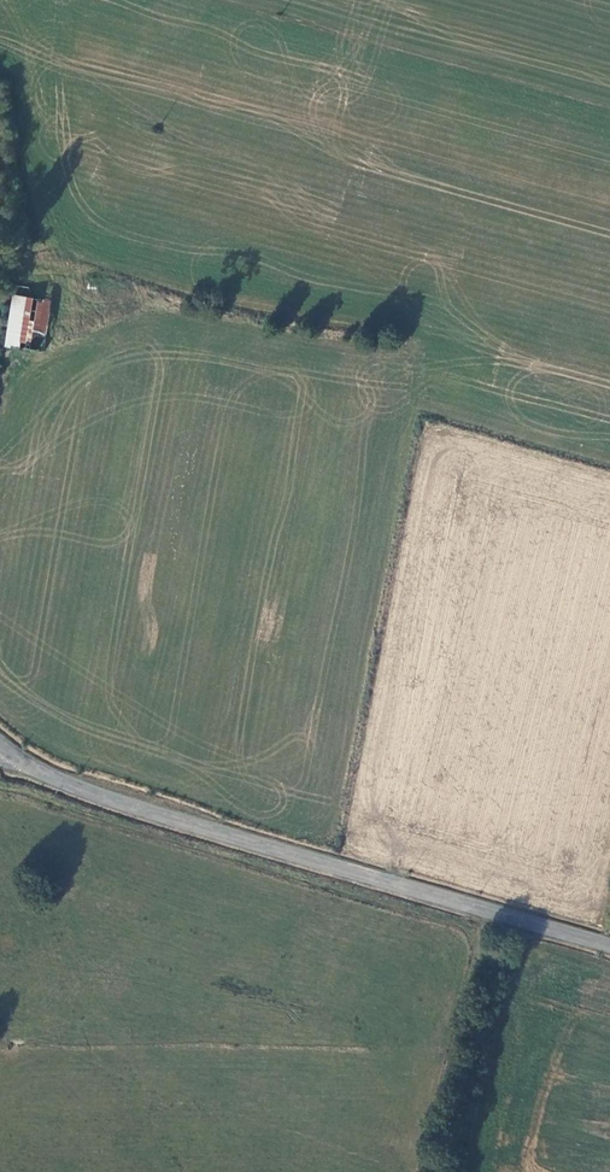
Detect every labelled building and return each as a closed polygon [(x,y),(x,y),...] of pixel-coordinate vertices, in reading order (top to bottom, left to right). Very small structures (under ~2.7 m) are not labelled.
[(50,304),(13,296),(3,347),(39,355),(50,304)]
